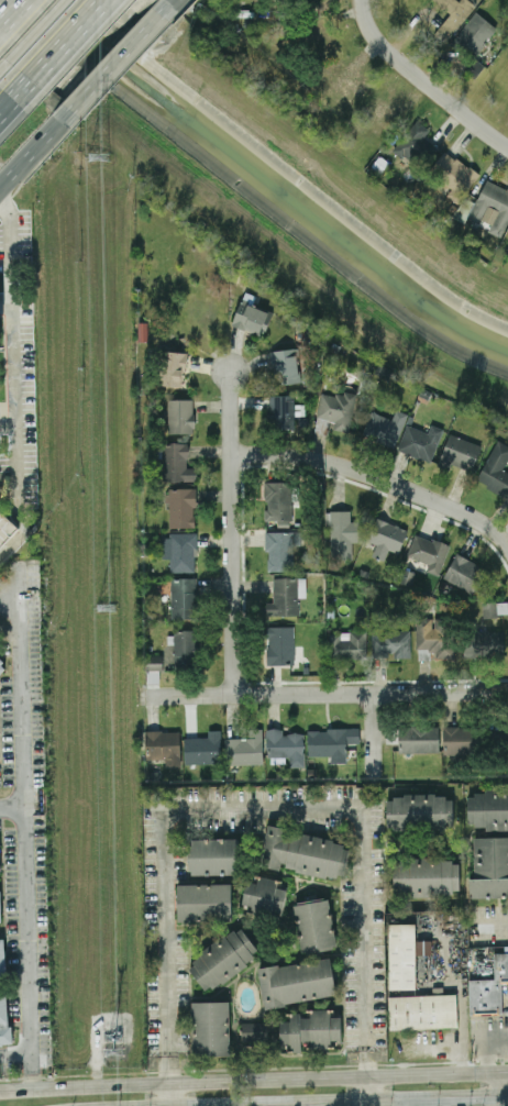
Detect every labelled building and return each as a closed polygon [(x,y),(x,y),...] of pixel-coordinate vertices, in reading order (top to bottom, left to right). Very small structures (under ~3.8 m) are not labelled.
[(450,13),(435,34),(446,42),(475,4),(470,0),(460,0),(459,1),(458,0),(434,0),(450,13)] [(462,69),(474,79),(485,66),(473,56),(462,69)] [(393,148),(419,171),(439,149),(424,136),(429,130),(418,120),(393,148)] [(458,203),(478,173),(444,150),(428,173),(452,188),(447,195),(458,203)] [(502,238),(507,224),(507,189),(484,179),(468,219),(480,224),(487,207),(496,211),(488,232),(502,238)] [(263,337),(272,313),(240,301),(231,324),(263,337)] [(271,350),(273,384),(299,383),(298,349),(271,350)] [(185,386),(186,352),(160,351),(159,385),(185,386)] [(355,396),(320,391),(316,418),(334,421),(333,429),(350,431),(355,396)] [(268,429),(294,429),(295,396),(270,395),(268,429)] [(193,399),(167,399),(167,433),(194,433),(193,399)] [(391,420),(373,411),(362,433),(391,447),(407,414),(397,409),(391,420)] [(442,429),(430,425),(428,432),(406,425),(398,451),(432,462),(442,429)] [(471,473),(481,445),(449,434),(439,461),(471,473)] [(507,492),(507,473),(502,470),(507,459),(507,446),(497,440),(476,481),(505,497),(507,492)] [(161,443),(163,482),(196,481),(195,468),(188,468),(187,442),(161,443)] [(264,482),(265,522),(292,521),(291,481),(264,482)] [(194,488),(167,488),(168,528),(195,527),(194,488)] [(350,510),(330,511),(331,559),(352,559),(352,542),(361,542),(360,521),(350,521),(350,510)] [(407,529),(375,518),(367,541),(376,544),(371,556),(385,561),(388,550),(399,554),(407,529)] [(300,532),(266,531),(266,571),(293,571),(294,545),(300,545),(300,532)] [(196,534),(163,534),(164,559),(170,559),(170,572),(196,572),(196,534)] [(407,556),(427,563),(425,571),(439,575),(449,545),(414,534),(407,556)] [(487,569),(456,553),(443,578),(474,594),(487,569)] [(198,578),(172,577),(170,618),(197,619),(198,578)] [(299,616),(299,597),(305,598),(306,578),(273,577),(272,604),(264,604),(264,615),(299,616)] [(416,616),(417,660),(454,659),(454,638),(445,638),(445,628),(432,629),(432,615),(416,616)] [(267,665),(294,664),(294,626),(266,626),(267,665)] [(196,630),(174,630),(175,667),(197,667),(196,630)] [(410,630),(372,631),(372,658),(411,657),(410,630)] [(504,632),(464,631),(463,657),(503,658),(504,632)] [(366,633),(329,632),(328,658),(366,659),(366,633)] [(163,655),(146,655),(146,670),(162,671),(163,655)] [(439,752),(438,725),(399,726),(400,753),(439,752)] [(442,756),(474,757),(475,727),(443,726),(442,756)] [(227,764),(263,763),(262,728),(249,729),(249,738),(226,738),(227,764)] [(307,756),(330,756),(330,763),(346,763),(346,743),(359,743),(359,729),(307,728),(307,756)] [(266,730),(266,757),(289,756),(290,767),(304,767),(303,729),(266,730)] [(145,759),(165,759),(165,766),(180,766),(179,730),(145,731),(145,759)] [(184,764),(221,763),(220,730),(208,730),(208,737),(184,738),(184,764)] [(507,897),(507,790),(483,790),(483,795),(468,794),(467,826),(473,826),(471,897),(507,897)] [(452,795),(386,796),(387,831),(453,830),(452,795)] [(344,879),(351,843),(267,827),(260,866),(281,870),(281,868),(344,879)] [(191,876),(240,874),(239,838),(190,839),(191,876)] [(460,894),(459,858),(393,859),(393,896),(460,894)] [(246,881),(243,911),(283,916),(286,889),(277,888),(278,879),(258,876),(257,882),(246,881)] [(177,884),(229,884),(230,920),(177,921),(177,884)] [(300,951),(334,949),(331,900),(297,902),(300,951)] [(388,989),(388,925),(415,925),(415,989),(388,989)] [(206,993),(261,954),(240,926),(186,964),(206,993)] [(493,954),(507,954),(507,980),(501,981),(501,1014),(467,1014),(467,981),(494,980),(493,954)] [(337,996),(331,958),(258,968),(264,1007),(337,996)] [(10,1045),(8,992),(0,993),(0,1045),(10,1045)] [(387,998),(455,995),(456,1028),(388,1031),(387,998)] [(230,1055),(192,1055),(191,1002),(229,1000),(230,1055)] [(342,1017),(331,1016),(331,1010),(311,1009),(311,1015),(291,1015),(291,1021),(280,1021),(279,1052),(301,1052),(301,1045),(341,1046),(342,1017)] [(242,1022),(267,1021),(267,1041),(242,1041),(242,1022)]
